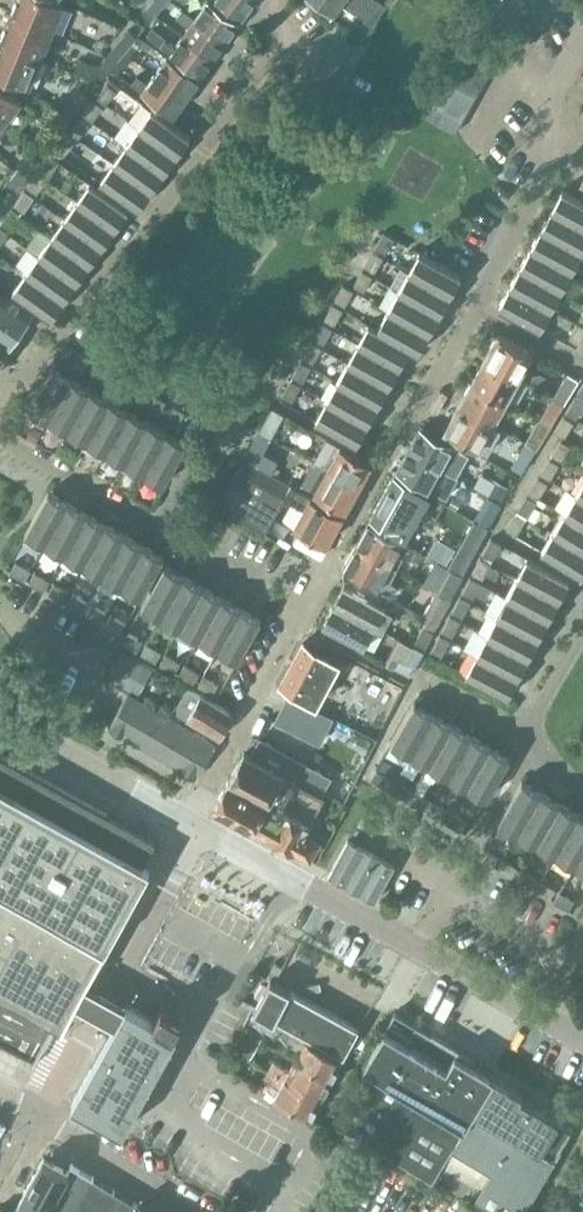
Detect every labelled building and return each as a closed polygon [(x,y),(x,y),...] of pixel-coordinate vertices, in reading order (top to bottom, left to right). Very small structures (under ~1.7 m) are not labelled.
[(11,12),(52,29),(64,1),(61,0),(16,0),(11,12)] [(142,13),(151,19),(162,5),(157,0),(152,0),(142,13)] [(162,5),(172,11),(177,4),(171,0),(157,0),(162,5)] [(195,17),(227,39),(240,22),(209,0),(207,0),(195,17)] [(242,18),(255,0),(217,0),(242,18)] [(335,11),(342,1),(355,11),(356,10),(374,23),(379,15),(359,0),(320,0),(335,11)] [(379,15),(385,6),(377,0),(359,0),(379,15)] [(189,26),(183,34),(214,57),(227,39),(195,17),(182,8),(176,17),(189,26)] [(0,38),(0,39),(41,56),(52,29),(11,12),(0,38)] [(142,13),(130,27),(141,31),(151,19),(142,13)] [(130,27),(109,53),(129,61),(133,56),(125,50),(141,31),(130,27)] [(214,57),(183,34),(175,45),(150,27),(145,34),(170,52),(202,75),(214,57)] [(463,32),(456,46),(492,66),(500,52),(463,32)] [(0,39),(0,72),(29,84),(41,56),(0,39)] [(448,60),(457,65),(484,80),(492,66),(456,46),(448,60)] [(129,61),(109,53),(99,64),(107,71),(110,68),(118,74),(129,61)] [(167,56),(154,74),(186,96),(199,78),(167,56)] [(457,65),(449,78),(477,93),(484,80),(457,65)] [(186,96),(154,74),(146,85),(136,77),(131,84),(142,91),(141,91),(173,114),(186,96)] [(449,78),(442,91),(470,106),(477,93),(449,78)] [(3,122),(21,98),(0,82),(0,119),(3,122)] [(107,83),(97,96),(106,103),(116,90),(107,83)] [(442,91),(435,104),(462,119),(470,106),(442,91)] [(51,121),(59,128),(78,104),(70,98),(51,121)] [(94,100),(83,113),(92,120),(102,107),(94,100)] [(462,119),(435,104),(427,117),(455,132),(462,119)] [(152,108),(139,126),(177,154),(190,135),(152,108)] [(80,117),(69,130),(78,137),(89,124),(80,117)] [(139,126),(126,144),(164,171),(177,154),(139,126)] [(56,147),(64,154),(75,141),(66,134),(56,147)] [(126,144),(113,162),(151,189),(164,171),(126,144)] [(40,168),(50,174),(60,161),(50,154),(40,168)] [(26,157),(17,170),(25,176),(35,164),(26,157)] [(151,189),(113,162),(100,180),(138,208),(151,189)] [(25,176),(17,170),(8,182),(16,188),(25,176)] [(37,172),(28,186),(37,192),(47,179),(37,172)] [(90,182),(77,200),(115,227),(128,209),(90,182)] [(552,208),(582,226),(582,200),(562,189),(552,208)] [(25,190),(15,203),(24,210),(34,196),(25,190)] [(77,200),(64,218),(102,245),(115,227),(77,200)] [(12,207),(2,221),(11,228),(21,214),(12,207)] [(541,228),(582,250),(582,249),(582,226),(552,208),(541,228)] [(64,218),(51,236),(90,263),(102,245),(64,218)] [(9,232),(0,226),(0,244),(9,232)] [(541,228),(531,247),(572,270),(582,250),(541,228)] [(375,246),(385,252),(394,237),(384,232),(375,246)] [(51,236),(39,253),(77,281),(90,263),(51,236)] [(531,247),(520,266),(561,289),(572,270),(531,247)] [(373,251),(365,265),(375,271),(383,256),(373,251)] [(420,251),(409,270),(450,293),(461,274),(420,251)] [(39,253),(26,271),(64,299),(77,281),(39,253)] [(520,266),(510,285),(551,308),(561,289),(520,266)] [(362,270),(354,284),(364,290),(372,275),(362,270)] [(409,270),(398,290),(440,312),(450,293),(409,270)] [(64,299),(26,271),(13,289),(51,317),(64,299)] [(335,299),(345,304),(353,290),(343,284),(335,299)] [(551,308),(510,285),(499,305),(540,328),(551,308)] [(20,330),(32,312),(0,289),(0,316),(20,330)] [(398,290),(388,309),(429,332),(440,312),(398,290)] [(333,303),(325,318),(335,324),(343,309),(333,303)] [(388,309),(377,327),(377,329),(410,347),(418,352),(429,332),(388,309)] [(0,316),(0,343),(7,348),(20,330),(0,316)] [(322,322),(314,337),(324,343),(332,328),(322,322)] [(579,342),(582,335),(582,325),(577,322),(569,337),(579,342)] [(369,323),(358,342),(399,365),(410,347),(377,329),(377,327),(369,323)] [(498,333),(485,357),(519,376),(532,352),(498,333)] [(312,341),(303,356),(313,362),(322,347),(312,341)] [(358,342),(347,361),(389,384),(399,365),(358,342)] [(80,352),(72,367),(82,373),(90,358),(80,352)] [(485,357),(472,380),(506,399),(519,376),(485,357)] [(301,360),(293,375),(303,381),(311,366),(301,360)] [(347,361),(337,381),(378,404),(389,384),(347,361)] [(99,363),(91,378),(101,383),(109,368),(99,363)] [(29,408),(48,419),(71,378),(52,367),(29,408)] [(118,373),(110,388),(120,394),(128,379),(118,373)] [(557,391),(567,398),(579,379),(568,373),(557,391)] [(48,419),(68,430),(91,389),(71,378),(48,419)] [(291,379),(282,394),(292,400),(301,385),(291,379)] [(472,380),(459,404),(493,423),(506,399),(472,380)] [(337,381),(326,400),(367,423),(378,404),(337,381)] [(137,384),(129,399),(139,405),(147,390),(137,384)] [(68,430),(87,441),(110,400),(91,389),(68,430)] [(156,395),(148,410),(158,415),(166,400),(156,395)] [(566,411),(576,417),(582,406),(582,402),(575,397),(566,411)] [(87,441),(106,451),(129,410),(110,400),(87,441)] [(367,423),(326,400),(315,419),(357,442),(367,423)] [(540,419),(550,425),(562,407),(551,400),(540,419)] [(493,423),(459,404),(445,428),(479,447),(493,423)] [(175,405),(167,420),(177,426),(185,411),(175,405)] [(272,406),(259,429),(272,436),(284,413),(272,406)] [(106,451),(125,462),(148,421),(129,410),(106,451)] [(194,416),(186,431),(196,436),(204,422),(194,416)] [(555,430),(565,436),(574,421),(564,416),(555,430)] [(125,462),(144,473),(167,432),(148,421),(125,462)] [(420,427),(408,449),(440,466),(452,444),(420,427)] [(244,457),(271,473),(278,459),(263,451),(272,436),(259,429),(244,457)] [(167,432),(144,473),(164,484),(187,443),(167,432)] [(327,437),(314,460),(358,485),(371,461),(327,437)] [(561,439),(552,454),(562,460),(570,445),(561,439)] [(511,465),(522,472),(533,453),(523,447),(511,465)] [(440,466),(408,449),(396,470),(429,488),(440,466)] [(343,513),(271,473),(244,458),(219,501),(264,531),(284,495),(304,506),(294,525),(326,543),(343,513)] [(549,458),(540,472),(550,478),(559,464),(549,458)] [(358,485),(314,460),(301,484),(345,508),(358,485)] [(394,474),(382,496),(418,515),(430,494),(394,474)] [(538,476),(529,491),(539,497),(548,482),(538,476)] [(490,498),(501,504),(512,484),(500,478),(490,498)] [(25,532),(45,543),(68,502),(48,491),(25,532)] [(564,513),(582,525),(582,499),(575,494),(564,513)] [(526,495),(518,510),(527,516),(536,501),(526,495)] [(418,515),(382,496),(370,518),(406,537),(418,515)] [(45,543),(64,554),(87,513),(68,502),(45,543)] [(64,554),(83,565),(106,523),(87,513),(64,554)] [(553,532),(582,550),(582,525),(564,513),(553,532)] [(506,528),(516,534),(525,520),(515,514),(506,528)] [(451,567),(462,573),(488,526),(474,518),(448,565),(451,567)] [(367,522),(356,543),(403,569),(410,556),(420,562),(425,554),(367,522)] [(83,565),(102,575),(125,534),(106,523),(83,565)] [(432,547),(450,558),(459,544),(441,532),(432,547)] [(553,532),(541,550),(581,575),(582,572),(582,550),(553,532)] [(102,575),(121,586),(144,545),(125,534),(102,575)] [(491,538),(483,553),(493,558),(501,543),(491,538)] [(403,569),(356,543),(343,567),(390,593),(403,569)] [(144,545),(121,586),(141,597),(164,556),(144,545)] [(473,572),(483,577),(491,562),(481,557),(473,572)] [(528,557),(517,576),(559,598),(569,578),(528,557)] [(10,571),(25,579),(31,569),(16,561),(10,571)] [(142,606),(161,617),(184,576),(164,565),(142,606)] [(451,567),(438,589),(451,596),(463,574),(451,567)] [(29,582),(44,590),(50,580),(35,572),(29,582)] [(161,617),(180,627),(203,586),(184,576),(161,617)] [(470,576),(463,591),(473,597),(481,582),(470,576)] [(517,576),(507,596),(548,618),(559,598),(517,576)] [(48,592),(63,600),(69,590),(54,582),(48,592)] [(333,602),(375,624),(382,629),(393,609),(344,582),(333,602)] [(180,627),(199,638),(222,597),(203,586),(180,627)] [(424,615),(428,617),(437,621),(451,596),(438,589),(424,615)] [(67,603),(82,611),(88,601),(73,593),(67,603)] [(452,611),(463,616),(470,601),(460,596),(452,611)] [(507,596),(497,615),(538,637),(548,618),(507,596)] [(199,638),(219,649),(242,608),(222,597),(199,638)] [(375,624),(333,602),(323,622),(364,644),(375,624)] [(86,613),(101,622),(107,612),(92,603),(86,613)] [(242,608),(219,649),(238,660),(261,619),(242,608)] [(105,624),(120,632),(126,622),(111,614),(105,624)] [(442,630),(452,635),(460,620),(450,615),(442,630)] [(497,615),(486,635),(528,657),(538,637),(497,615)] [(437,622),(437,621),(428,617),(415,640),(425,646),(433,631),(437,622)] [(127,632),(122,642),(137,650),(142,640),(127,632)] [(432,649),(442,655),(450,640),(440,634),(432,649)] [(486,635),(476,654),(518,676),(528,657),(486,635)] [(303,641),(291,663),(327,683),(334,670),(339,673),(344,664),(303,641)] [(141,652),(156,661),(161,651),(146,642),(141,652)] [(405,660),(395,655),(389,665),(409,676),(423,650),(413,645),(405,660)] [(143,659),(122,647),(107,672),(128,684),(143,659)] [(160,663),(175,671),(180,661),(165,653),(160,663)] [(518,676),(476,654),(466,674),(507,696),(518,676)] [(327,683),(291,663),(280,685),(316,704),(327,683)] [(179,674),(194,682),(199,672),(185,664),(179,674)] [(198,684),(213,693),(218,683),(204,674),(198,684)] [(174,709),(219,736),(233,713),(188,685),(174,709)] [(108,726),(123,735),(124,734),(178,766),(177,767),(196,778),(216,743),(128,692),(108,726)] [(312,705),(288,694),(282,707),(305,719),(312,705)] [(391,742),(410,753),(434,713),(414,701),(391,742)] [(305,719),(282,707),(275,720),(299,732),(305,719)] [(410,753),(429,764),(453,724),(434,713),(410,753)] [(429,764),(448,775),(472,735),(453,724),(429,764)] [(448,775),(467,786),(491,745),(472,735),(448,775)] [(491,745),(467,786),(487,797),(510,757),(491,745)] [(218,808),(265,833),(280,805),(310,822),(325,796),(244,750),(216,801),(218,808)] [(371,778),(385,787),(391,777),(376,768),(371,778)] [(390,789),(404,797),(410,787),(395,779),(390,789)] [(498,821),(518,832),(541,791),(522,780),(498,821)] [(54,1021),(63,1026),(75,1002),(97,1014),(114,1024),(70,1101),(124,1131),(179,1031),(126,1001),(124,1004),(108,995),(85,982),(106,946),(107,947),(152,865),(0,781),(0,992),(54,1021)] [(408,800),(423,808),(429,798),(414,790),(408,800)] [(518,832),(537,843),(560,802),(541,791),(518,832)] [(427,811),(442,819),(448,809),(433,801),(427,811)] [(537,843),(556,854),(579,813),(560,802),(537,843)] [(280,805),(265,833),(310,858),(320,840),(305,832),(310,822),(280,805)] [(446,822),(461,830),(467,820),(452,812),(446,822)] [(575,865),(582,851),(582,815),(579,813),(556,854),(575,865)] [(329,874),(376,899),(394,865),(348,840),(329,874)] [(484,847),(478,857),(493,865),(499,856),(484,847)] [(575,865),(582,870),(582,851),(575,865)] [(497,868),(512,876),(518,866),(503,858),(497,868)] [(516,879),(531,887),(537,877),(522,869),(516,879)] [(535,890),(550,898),(555,888),(541,880),(535,890)] [(554,901),(569,909),(574,899),(560,891),(554,901)] [(254,1010),(272,1020),(274,1021),(276,1018),(344,1055),(360,1027),(291,990),(271,979),(254,1010)] [(267,1029),(272,1020),(254,1010),(249,1019),(267,1029)] [(432,1178),(433,1177),(494,1076),(490,1073),(487,1077),(469,1066),(472,1060),(473,1061),(474,1059),(457,1048),(395,1011),(363,1064),(368,1067),(336,1120),(432,1178)] [(244,1029),(233,1048),(248,1057),(259,1038),(244,1029)] [(301,1047),(295,1057),(331,1077),(342,1058),(290,1029),(285,1038),(301,1047)] [(274,1059),(269,1068),(321,1096),(331,1077),(295,1057),(289,1067),(274,1059)] [(321,1096),(269,1068),(265,1076),(280,1085),(274,1096),(310,1115),(321,1096)] [(433,1177),(463,1195),(471,1182),(480,1188),(476,1196),(503,1211),(521,1211),(531,1195),(533,1195),(561,1148),(561,1146),(572,1127),(520,1096),(522,1092),(495,1076),(433,1177)] [(43,1157),(13,1211),(72,1211),(94,1177),(72,1164),(68,1171),(43,1157)] [(136,1203),(94,1177),(72,1211),(131,1211),(136,1203)] [(136,1203),(131,1211),(152,1211),(136,1203)]
